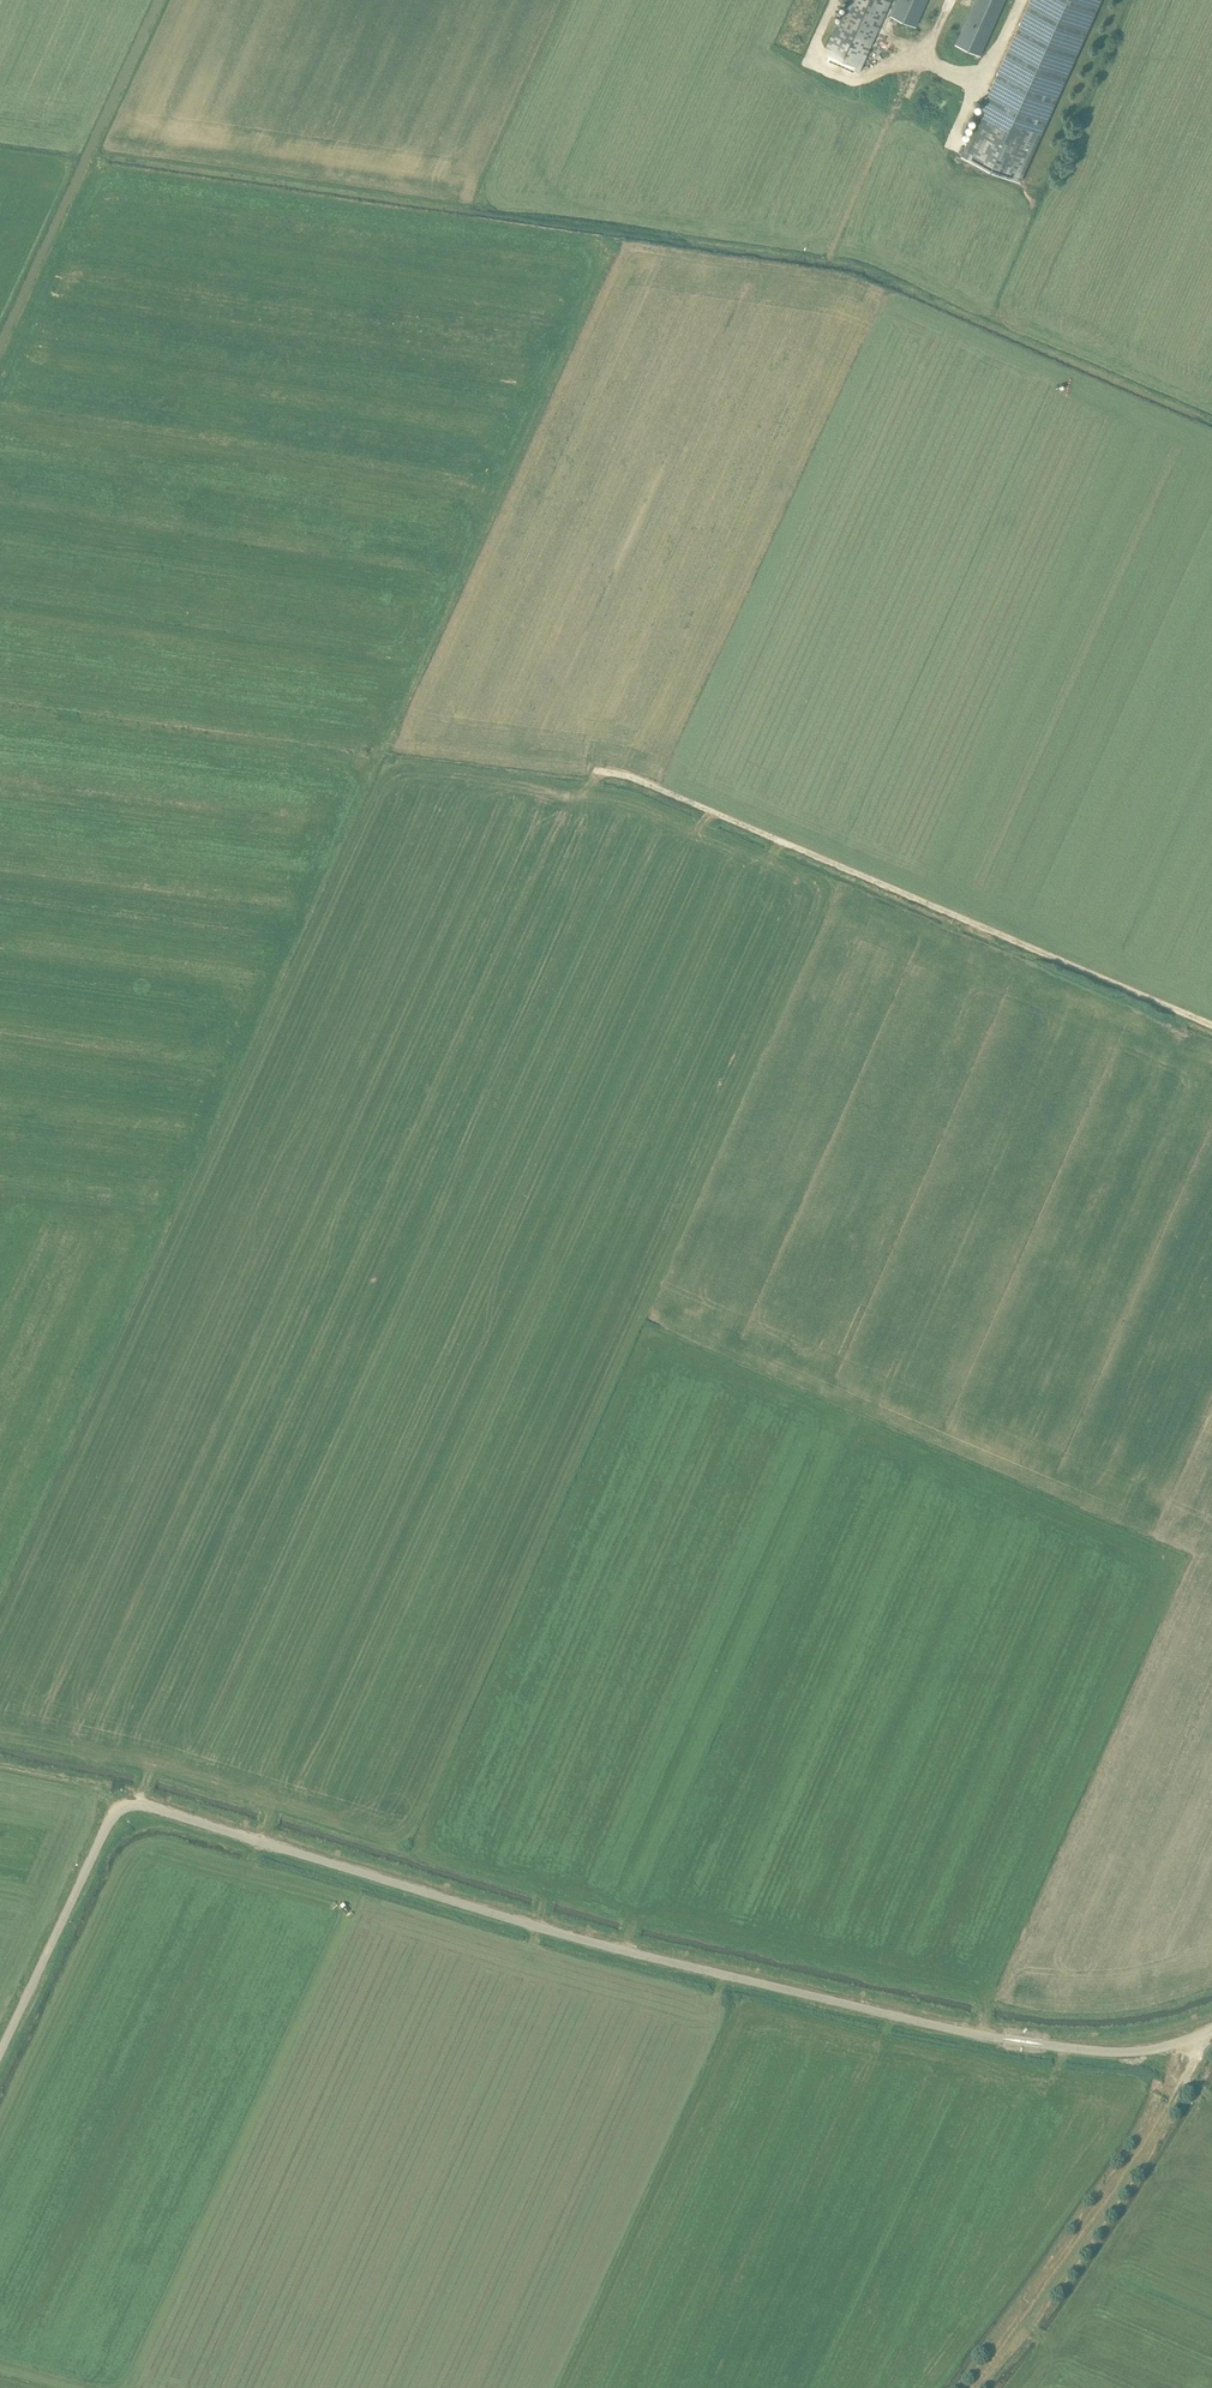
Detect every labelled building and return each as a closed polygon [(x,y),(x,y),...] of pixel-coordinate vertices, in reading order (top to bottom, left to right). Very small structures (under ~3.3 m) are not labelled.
[(826,47),(862,64),(890,0),(847,0),(826,47)] [(891,15),(915,26),(927,0),(897,0),(891,15)] [(954,44),(978,55),(1004,0),(974,0),(954,44)] [(1018,181),(1100,0),(1030,0),(966,141),(969,142),(962,157),(1010,179),(1011,178),(1018,181)]
